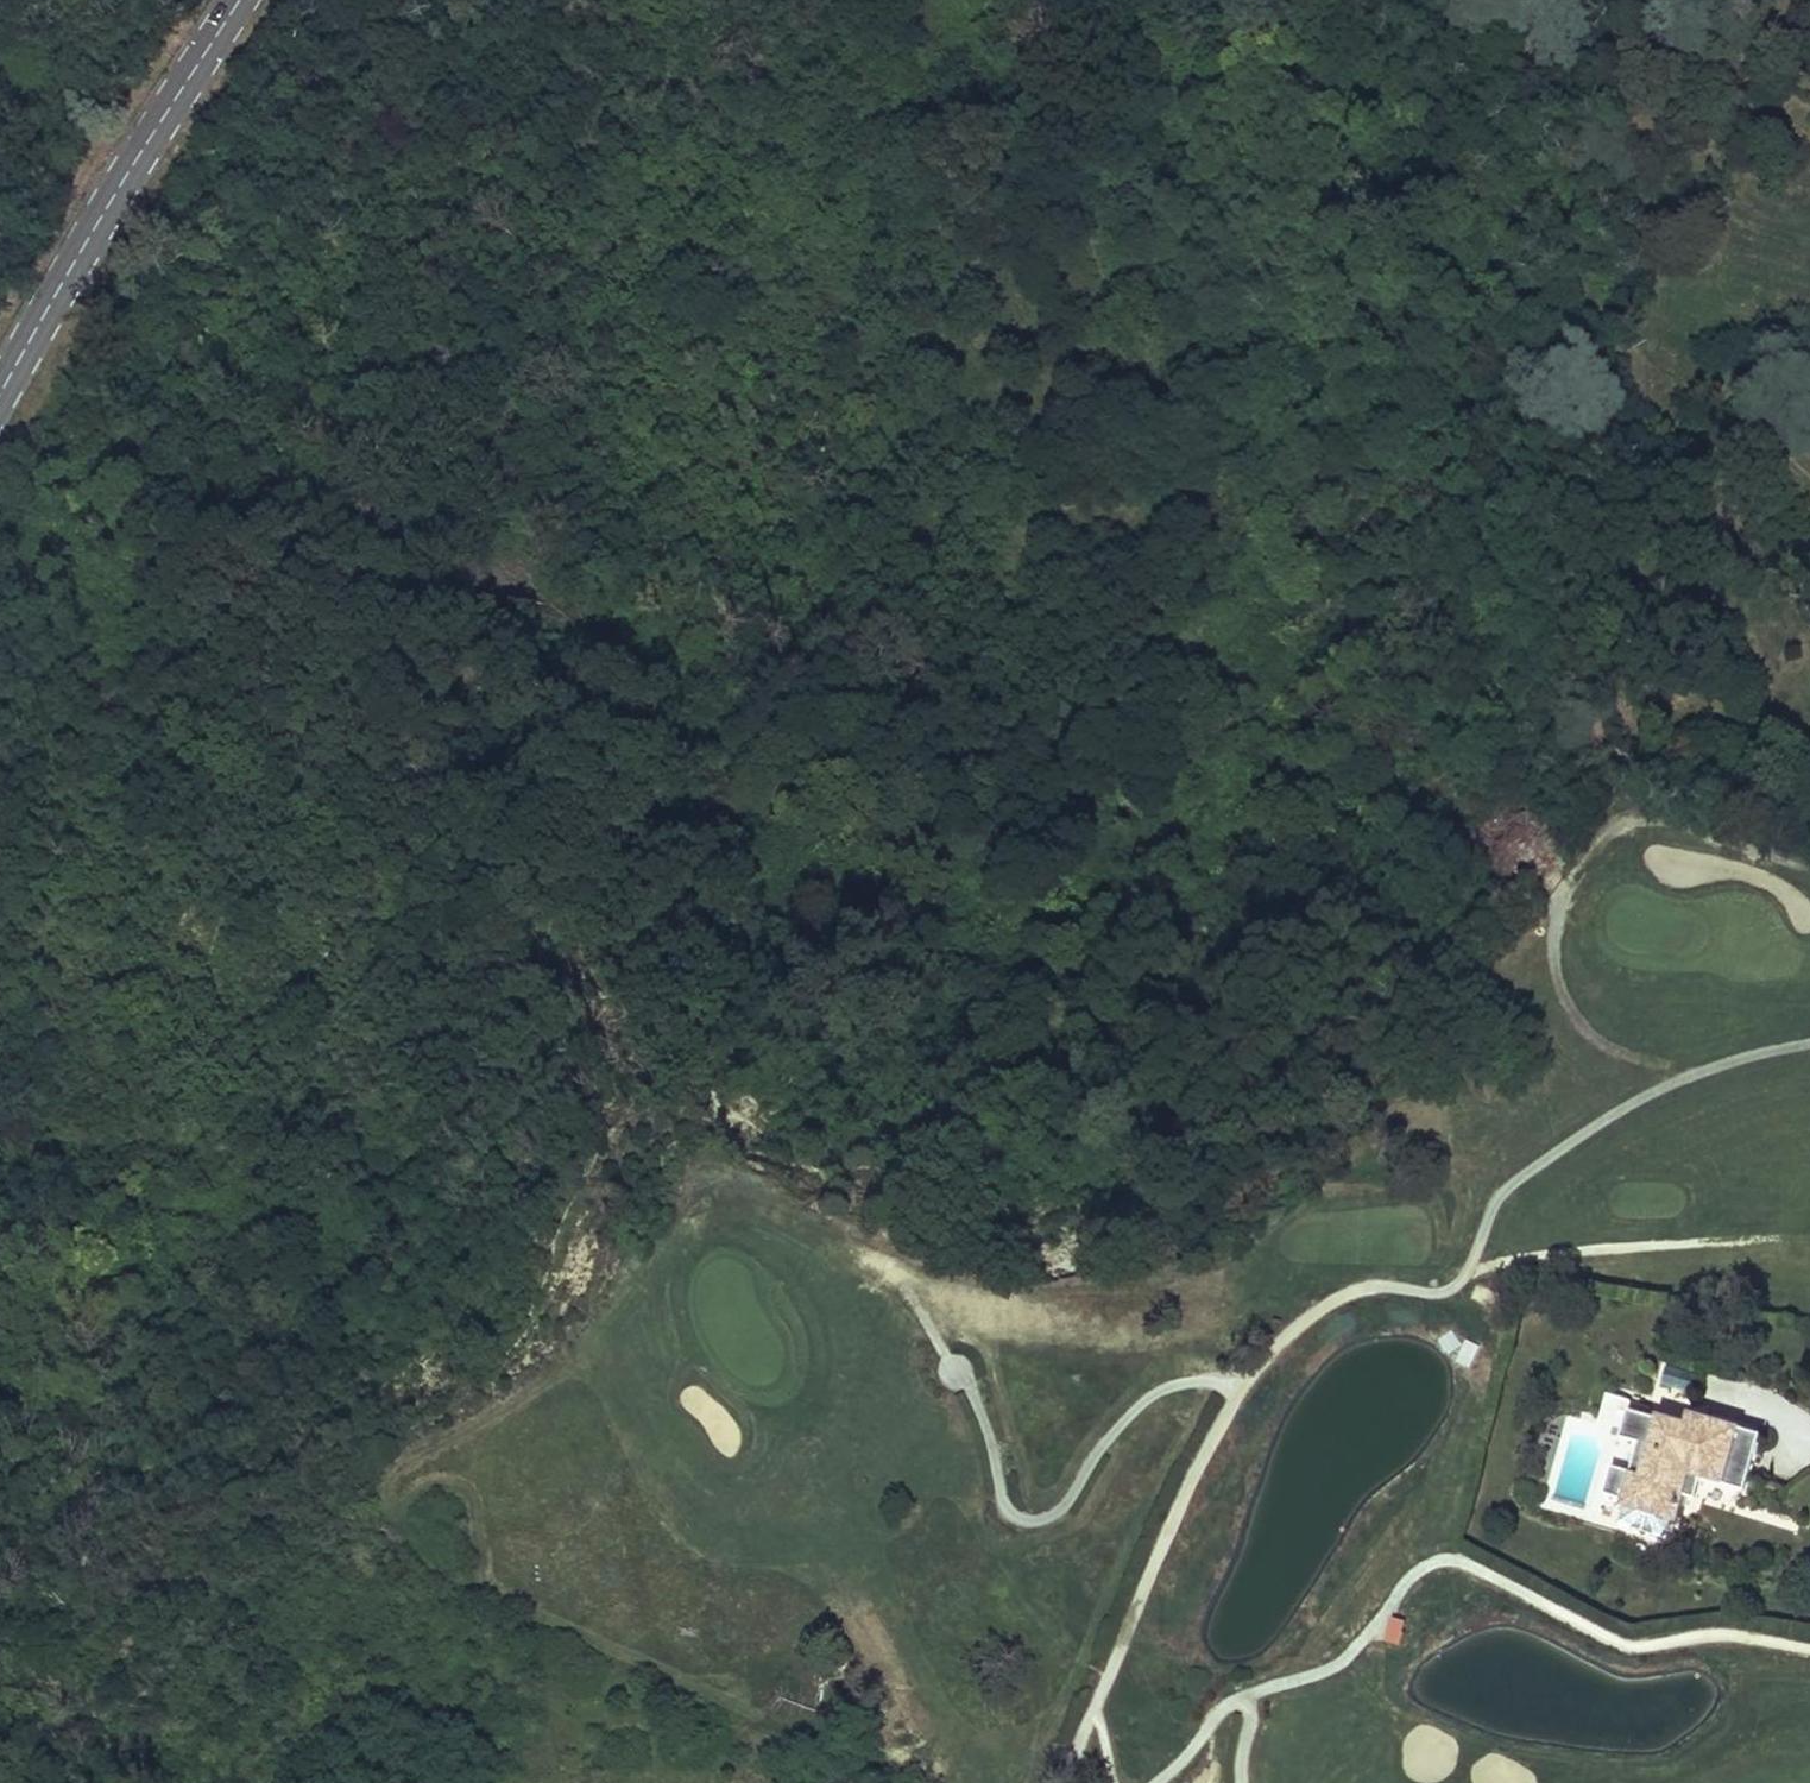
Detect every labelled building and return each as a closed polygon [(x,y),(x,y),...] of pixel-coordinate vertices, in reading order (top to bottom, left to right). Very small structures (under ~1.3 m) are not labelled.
[(1664,1364),(1659,1382),(1687,1390),(1691,1372),(1664,1364)] [(1681,1500),(1686,1481),(1702,1485),(1745,1496),(1759,1443),(1689,1424),(1686,1437),(1626,1421),(1620,1444),(1637,1449),(1629,1479),(1611,1475),(1604,1502),(1617,1505),(1616,1511),(1619,1511),(1614,1529),(1664,1543),(1669,1525),(1674,1526),(1681,1500)] [(1697,1504),(1702,1485),(1686,1481),(1681,1500),(1697,1504)] [(1392,1616),(1384,1639),(1398,1644),(1406,1621),(1392,1616)]
